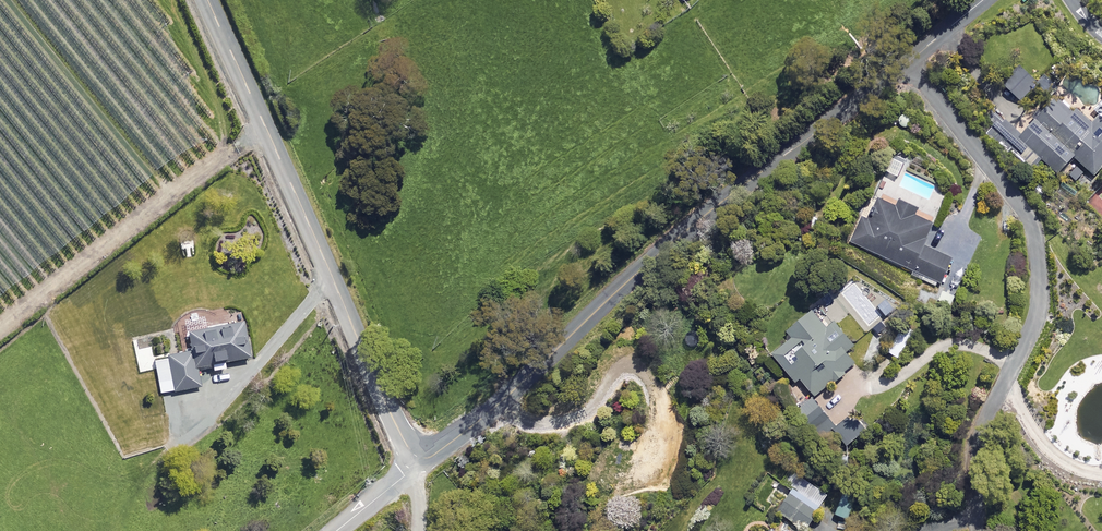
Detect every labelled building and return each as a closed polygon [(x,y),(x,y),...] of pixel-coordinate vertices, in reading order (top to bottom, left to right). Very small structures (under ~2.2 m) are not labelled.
[(1029,123),(1020,133),(1002,117),(986,134),(1010,155),(1013,152),(1030,168),(1041,157),(1058,172),(1072,156),(1093,175),(1101,166),(1101,112),(1092,124),(1074,108),(1071,112),(1053,96),(1041,109),(1036,105),(1024,119),(1029,123)] [(901,163),(889,158),(884,172),(895,177),(901,163)] [(910,274),(936,286),(939,288),(953,259),(949,257),(923,245),(936,219),(918,210),(919,207),(898,198),(897,200),(884,194),(881,200),(878,198),(867,220),(862,217),(851,241),(912,270),(910,274)] [(823,329),(809,310),(784,330),(789,336),(769,352),(793,382),(798,378),(812,396),(853,363),(844,352),(854,344),(835,320),(823,329)] [(242,318),(187,329),(190,348),(168,352),(168,356),(154,359),(161,392),(200,385),(196,365),(212,362),(213,369),(225,366),(224,360),(249,355),(242,318)] [(826,416),(811,398),(791,415),(806,432),(826,416)] [(864,428),(850,412),(831,428),(844,444),(864,428)] [(770,486),(784,495),(775,508),(804,527),(828,492),(791,467),(783,480),(781,483),(775,479),(770,486)] [(855,497),(845,492),(836,511),(847,516),(855,497)]
